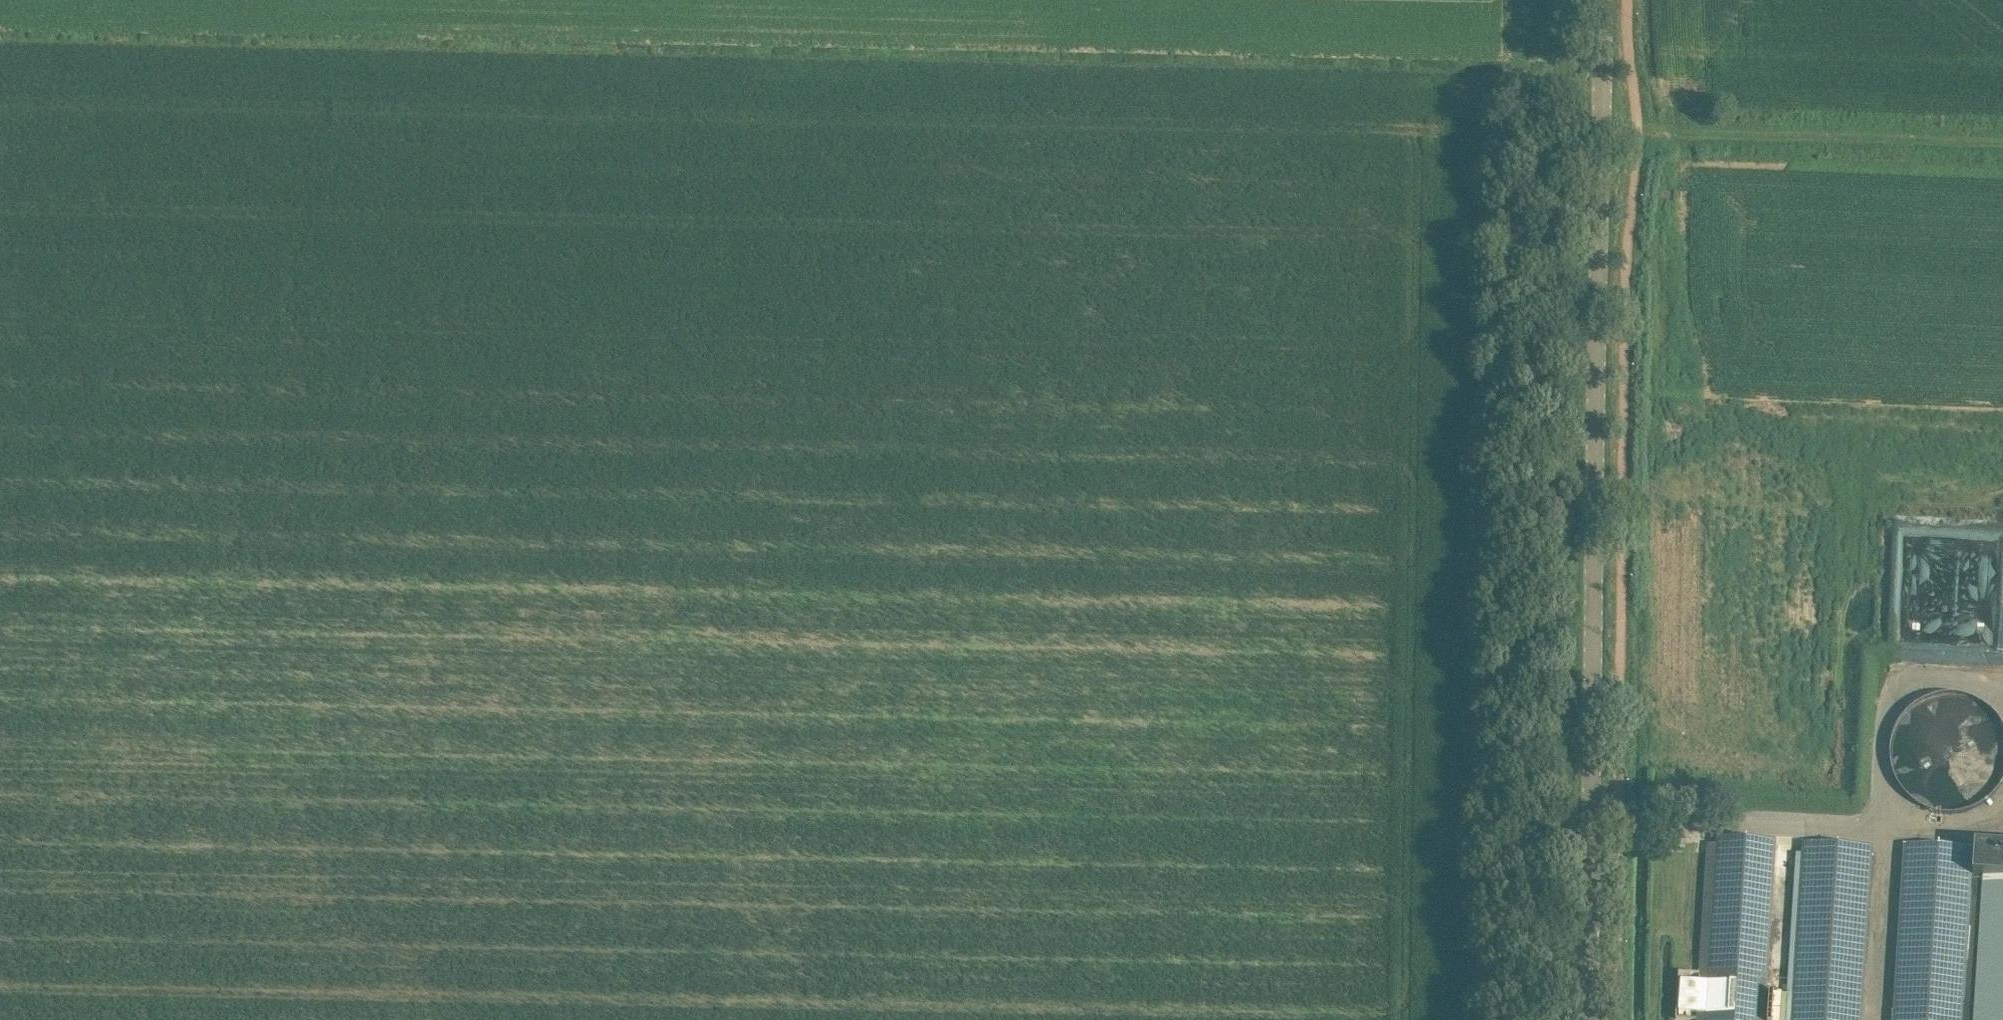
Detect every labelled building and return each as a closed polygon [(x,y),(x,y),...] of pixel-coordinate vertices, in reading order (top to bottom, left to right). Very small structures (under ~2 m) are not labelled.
[(1890,753),(1891,762),(1892,768),(1895,777),(1898,784),(1903,791),(1909,797),(1914,801),(1918,803),(1923,807),(1929,809),(1934,811),(1941,813),(1948,814),(1956,813),(1962,812),(1971,810),(1977,807),(1982,804),(1988,800),(1992,797),(1997,791),(2002,785),(2002,783),(2002,725),(2001,721),(1997,716),(1991,710),(1984,704),(1977,700),(1968,696),(1960,694),(1950,694),(1943,694),(1938,695),(1932,697),(1926,698),(1919,702),(1914,706),(1909,710),(1905,714),(1901,720),(1897,726),(1894,733),(1892,741),(1891,747),(1890,753)] [(1776,841),(1717,838),(1708,983),(1706,1013),(1706,1019),(1764,1019),(1776,841)] [(1792,1019),(1861,1019),(1871,849),(1802,845),(1802,854),(1792,1019)] [(1771,994),(1769,1019),(1792,1019),(1802,854),(1796,854),(1787,994),(1771,994)] [(1974,860),(1904,856),(1894,1019),(1964,1019),(1974,860)] [(1984,876),(1975,1019),(2002,1019),(2002,877),(1984,876)] [(1680,1012),(1706,1013),(1708,983),(1682,981),(1680,1012)]
